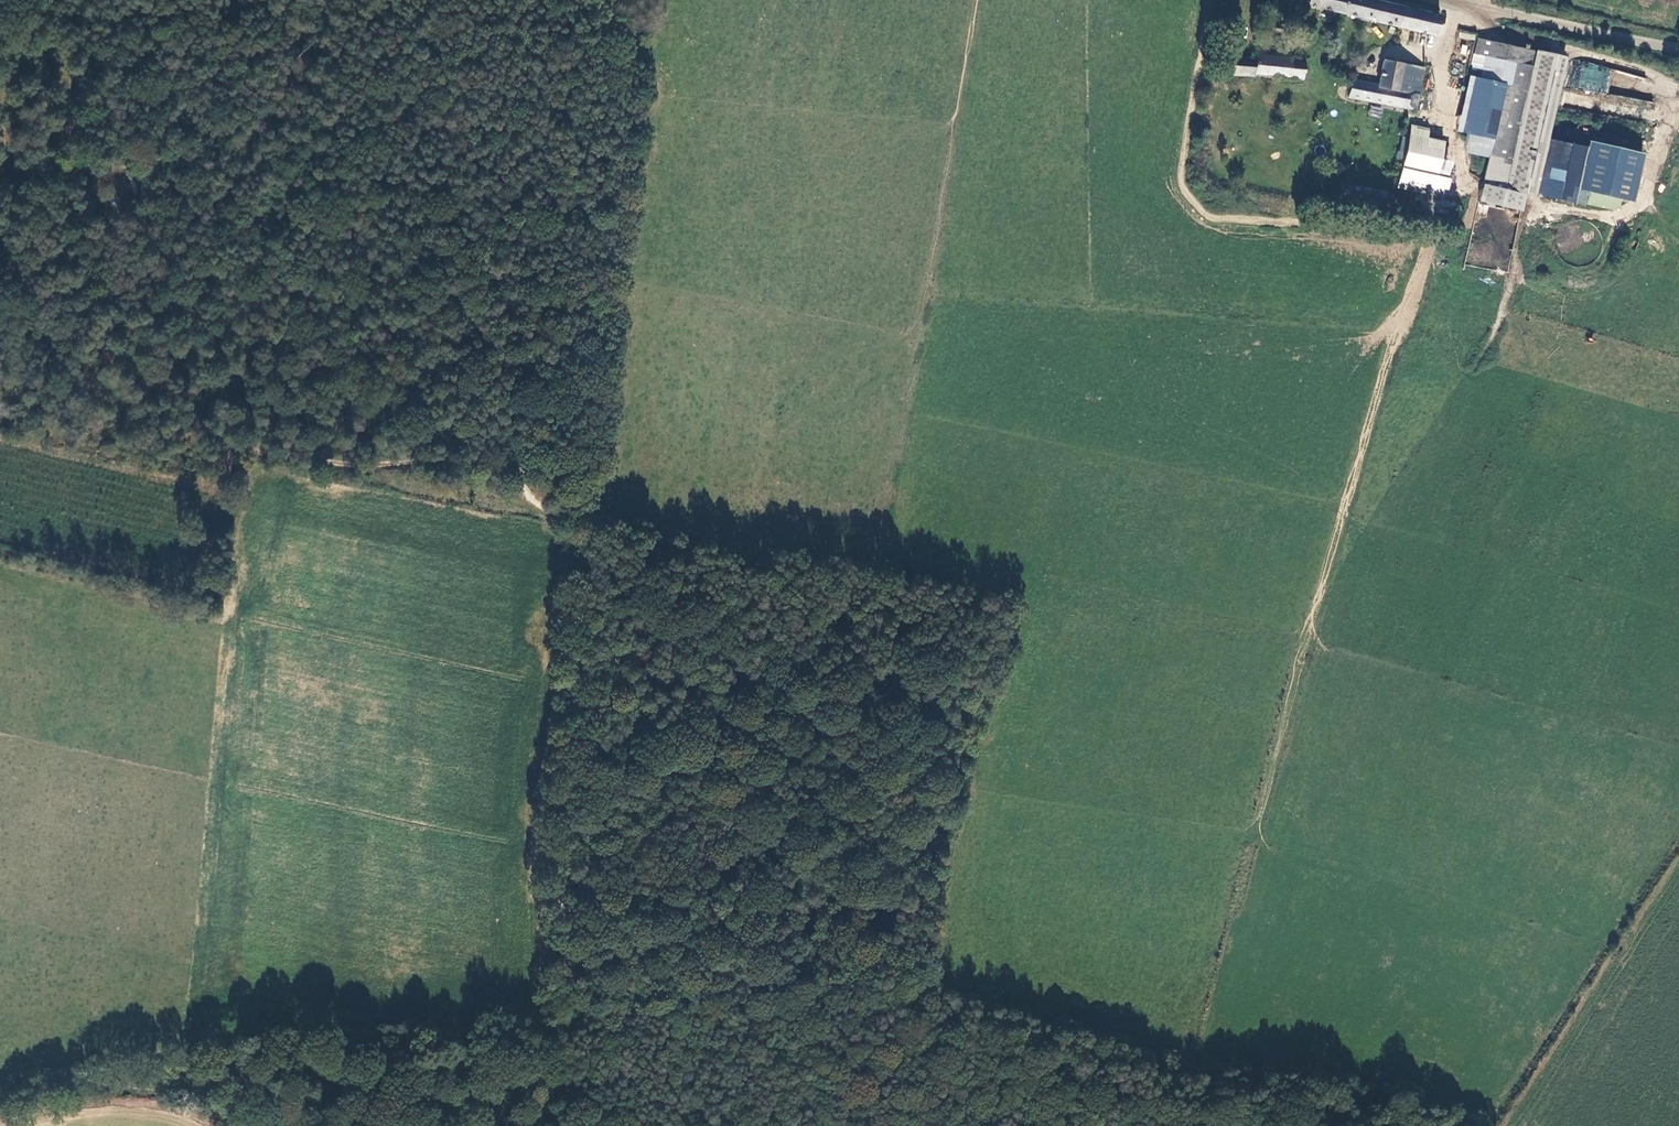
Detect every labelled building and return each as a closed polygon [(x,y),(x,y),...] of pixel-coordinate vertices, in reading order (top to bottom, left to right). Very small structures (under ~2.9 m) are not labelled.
[(1365,0),(1304,0),(1303,5),(1432,37),(1437,18),(1365,0)] [(1459,37),(1474,41),(1476,34),(1460,30),(1459,37)] [(1489,52),(1510,55),(1505,79),(1477,73),(1466,130),(1494,135),(1486,181),(1528,188),(1553,50),(1533,46),(1533,47),(1476,36),(1474,49),(1483,51),(1489,52)] [(1228,57),(1227,73),(1303,76),(1304,57),(1290,56),(1290,45),(1254,43),(1253,58),(1228,57)] [(1347,97),(1415,110),(1423,68),(1382,60),(1377,86),(1350,81),(1347,97)] [(1605,91),(1606,85),(1607,85),(1608,70),(1579,68),(1578,88),(1605,91)] [(1370,105),(1368,115),(1381,117),(1383,108),(1370,105)] [(1453,144),(1404,135),(1398,168),(1404,169),(1401,187),(1467,199),(1470,181),(1447,177),(1453,144)] [(1588,147),(1553,138),(1544,177),(1581,186),(1580,189),(1634,202),(1646,153),(1590,140),(1588,147)] [(1388,192),(1345,184),(1342,201),(1386,209),(1388,192)] [(1442,213),(1450,210),(1447,201),(1439,205),(1442,213)] [(1570,216),(1553,251),(1583,265),(1600,230),(1570,216)]
